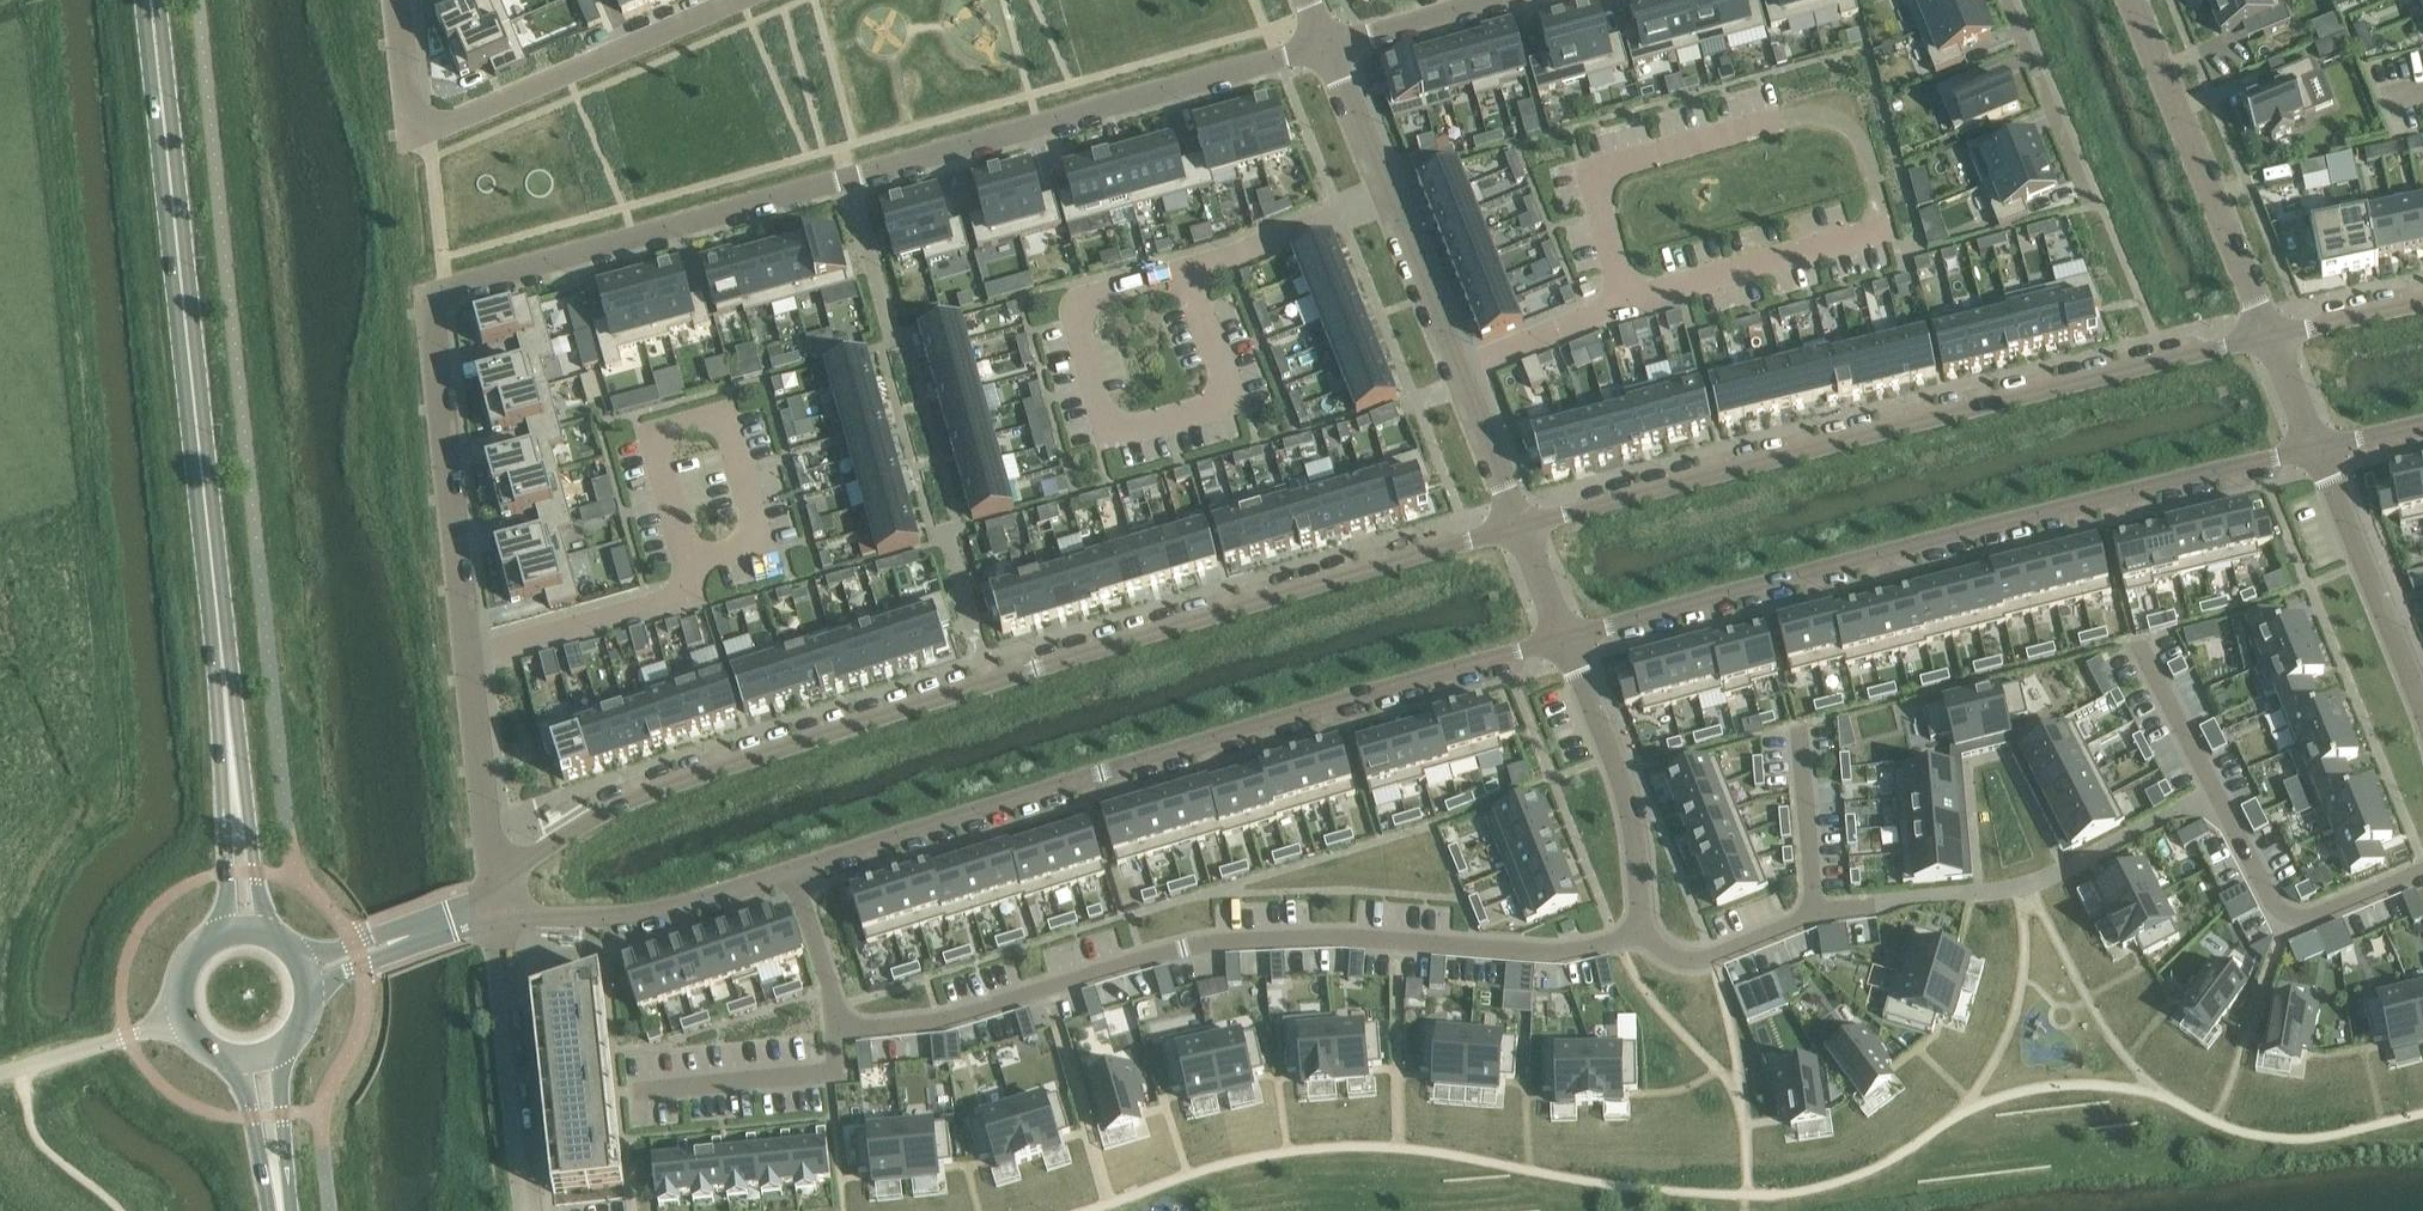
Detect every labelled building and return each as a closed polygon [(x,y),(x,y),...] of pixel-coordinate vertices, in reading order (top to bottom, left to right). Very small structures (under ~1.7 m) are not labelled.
[(438,22),(449,49),(510,23),(500,0),(474,0),(476,5),(438,22)] [(623,13),(649,2),(648,0),(617,0),(623,13)] [(1661,2),(1675,55),(1700,48),(1687,0),(1669,0),(1661,2)] [(1725,41),(1714,0),(1687,0),(1700,48),(1725,41)] [(1725,41),(1767,29),(1759,0),(1753,0),(1744,2),(1743,0),(1714,0),(1725,41)] [(1771,28),(1813,16),(1809,0),(1764,0),(1771,28)] [(1813,16),(1839,9),(1842,18),(1859,14),(1855,0),(1809,0),(1813,16)] [(1980,8),(1977,0),(1906,0),(1920,33),(1980,8)] [(2279,0),(2222,0),(2210,5),(2221,34),(2258,19),(2263,33),(2291,22),(2285,6),(2282,8),(2279,0)] [(2338,9),(2349,5),(2347,0),(2334,0),(2338,9)] [(1639,32),(1625,35),(1633,66),(1675,55),(1661,2),(1633,10),(1639,32)] [(1587,79),(1629,67),(1620,37),(1606,41),(1597,8),(1569,16),(1587,79)] [(1991,35),(1980,8),(1920,33),(1936,74),(1965,61),(1960,47),(1991,35)] [(1529,62),(1538,93),(1587,79),(1569,16),(1542,23),(1551,56),(1529,62)] [(510,23),(449,49),(461,76),(490,64),(496,77),(527,64),(510,23)] [(2359,42),(2370,38),(2364,23),(2353,28),(2359,42)] [(1500,85),(1501,85),(1526,78),(1511,24),(1484,32),(1486,39),(1487,38),(1500,85)] [(2344,31),(2313,44),(2319,58),(2350,45),(2344,31)] [(1462,45),(1474,86),(1473,87),(1476,98),(1503,90),(1501,85),(1500,85),(1487,38),(1486,39),(1462,45)] [(2370,38),(2359,42),(2365,57),(2376,52),(2370,38)] [(1450,93),(1473,87),(1474,86),(1462,45),(1437,52),(1449,93),(1450,93)] [(1453,104),(1450,93),(1449,93),(1437,52),(1412,59),(1427,111),(1453,104)] [(1392,91),(1383,93),(1394,120),(1427,111),(1412,59),(1385,67),(1392,91)] [(2242,105),(2245,111),(2237,114),(2245,133),(2252,130),(2255,136),(2269,131),(2272,139),(2295,129),(2291,121),(2316,111),(2304,81),(2317,76),(2311,60),(2272,76),(2278,90),(2242,105)] [(1718,72),(1721,82),(1735,78),(1732,69),(1718,72)] [(1937,89),(1955,132),(2016,107),(2004,78),(1975,90),(1969,76),(1937,89)] [(1700,88),(1697,78),(1683,82),(1686,92),(1700,88)] [(1248,109),(1262,161),(1298,151),(1291,134),(1285,137),(1275,101),(1248,109)] [(1223,116),(1238,168),(1262,161),(1248,109),(1223,116)] [(1556,109),(1544,112),(1549,130),(1561,127),(1556,109)] [(1196,123),(1205,156),(1191,160),(1200,190),(1215,186),(1212,175),(1238,168),(1223,116),(1196,123)] [(1540,132),(1536,118),(1523,122),(1527,136),(1540,132)] [(1501,132),(1487,136),(1490,146),(1504,142),(1501,132)] [(1473,140),(1476,149),(1490,146),(1487,136),(1473,140)] [(2044,163),(2033,137),(2002,149),(1996,136),(1967,148),(1983,188),(2044,163)] [(2407,142),(2410,153),(2422,151),(2422,143),(2422,139),(2407,142)] [(1200,190),(1191,160),(1178,164),(1172,142),(1159,145),(1144,149),(1159,202),(1200,190)] [(2395,144),(2380,148),(2383,159),(2398,156),(2395,144)] [(1442,162),(1442,161),(1438,152),(1436,147),(1410,158),(1416,173),(1442,162)] [(1442,161),(1455,156),(1452,147),(1438,152),(1442,161)] [(2380,148),(2365,151),(2367,162),(2383,159),(2380,148)] [(1159,202),(1144,149),(1120,156),(1134,209),(1159,202)] [(1511,170),(1520,166),(1514,153),(1505,156),(1511,170)] [(1134,209),(1120,156),(1095,163),(1109,215),(1134,209)] [(2341,156),(2326,159),(2329,171),(2344,167),(2341,156)] [(2326,159),(2300,165),(2303,179),(2329,174),(2329,171),(2326,159)] [(1073,193),(1059,196),(1067,227),(1109,215),(1095,163),(1067,171),(1073,193)] [(1418,179),(1428,203),(1467,187),(1458,163),(1418,179)] [(1983,188),(2000,228),(2029,216),(2023,202),(2055,189),(2044,163),(1983,188)] [(1020,237),(1062,225),(1054,195),(1039,199),(1030,166),(1003,174),(1020,237)] [(1525,180),(1520,166),(1511,170),(1516,183),(1525,180)] [(1914,193),(1928,189),(1923,170),(1909,174),(1914,193)] [(1020,237),(1003,174),(975,181),(984,214),(970,218),(978,249),(1020,237)] [(1477,210),(1467,187),(1428,203),(1437,226),(1477,210)] [(910,200),(924,252),(923,253),(926,264),(969,252),(961,221),(947,225),(937,192),(910,200)] [(1529,215),(1538,211),(1533,198),(1524,202),(1529,215)] [(910,200),(883,207),(897,260),(923,253),(924,252),(910,200)] [(1276,206),(1280,215),(1293,210),(1289,200),(1276,206)] [(1266,220),(1280,215),(1276,206),(1274,201),(1260,207),(1266,220)] [(2393,207),(2403,253),(2422,249),(2422,218),(2419,202),(2393,207)] [(2367,213),(2366,213),(2375,259),(2377,259),(2403,253),(2393,207),(2367,213)] [(1446,248),(1486,232),(1477,210),(1437,226),(1446,248)] [(2312,231),(2308,232),(2312,249),(2316,248),(2322,278),(2350,272),(2338,216),(2340,216),(2338,210),(2309,217),(2312,231)] [(2340,216),(2338,216),(2350,272),(2378,266),(2377,259),(2375,259),(2366,213),(2367,213),(2366,210),(2340,216)] [(1538,211),(1529,215),(1534,228),(1543,225),(1538,211)] [(2041,226),(2044,235),(2057,231),(2055,222),(2041,226)] [(2044,235),(2041,226),(2027,230),(2030,239),(2044,235)] [(1455,271),(1495,255),(1486,232),(1446,248),(1455,271)] [(821,293),(857,283),(850,254),(840,257),(834,233),(806,241),(821,293)] [(1942,233),(1924,238),(1927,249),(1946,244),(1942,233)] [(1342,260),(1332,236),(1293,252),(1302,276),(1342,260)] [(1991,240),(1994,249),(2008,245),(2005,236),(1991,240)] [(1991,240),(1977,243),(1980,253),(1994,249),(1991,240)] [(796,300),(821,293),(806,241),(781,248),(796,300)] [(1156,245),(1158,255),(1172,251),(1170,241),(1156,245)] [(1551,243),(1542,247),(1547,260),(1556,257),(1551,243)] [(771,307),(796,300),(781,248),(756,254),(771,307)] [(1941,253),(1944,263),(1958,259),(1955,250),(1941,253)] [(1120,255),(1123,265),(1137,261),(1134,251),(1120,255)] [(731,254),(704,262),(718,315),(743,309),(744,308),(731,261),(733,261),(731,254)] [(731,261),(744,308),(743,309),(745,314),(771,307),(756,254),(733,261),(731,261)] [(1464,294),(1504,278),(1495,255),(1455,271),(1464,294)] [(1556,257),(1547,260),(1553,274),(1562,270),(1556,257)] [(1915,261),(1917,270),(1931,266),(1929,257),(1915,261)] [(1302,276),(1311,299),(1351,283),(1342,260),(1302,276)] [(679,266),(652,274),(668,332),(669,332),(694,325),(695,330),(711,326),(703,295),(688,299),(679,266)] [(1249,271),(1240,274),(1246,288),(1255,284),(1249,271)] [(669,332),(668,332),(652,274),(627,281),(644,344),(671,337),(669,332)] [(1015,280),(1019,295),(1035,290),(1031,276),(1015,280)] [(1897,289),(1911,285),(1909,276),(1895,280),(1897,289)] [(1504,278),(1464,294),(1473,316),(1513,300),(1504,278)] [(2091,278),(2056,287),(2069,340),(2097,333),(2091,308),(2102,306),(2091,278)] [(609,321),(594,325),(606,370),(623,365),(619,351),(644,344),(627,281),(600,288),(609,321)] [(1873,286),(1875,295),(1889,292),(1887,282),(1873,286)] [(1311,299),(1295,305),(1304,328),(1320,321),(1360,305),(1351,283),(1311,299)] [(2069,340),(2056,287),(2031,293),(2044,346),(2069,340)] [(1569,289),(1560,292),(1566,306),(1575,302),(1569,289)] [(1856,301),(1854,291),(1840,295),(1842,305),(1856,301)] [(2006,303),(2007,303),(2019,352),(2020,351),(2044,346),(2031,293),(2005,299),(2006,303)] [(956,298),(960,311),(974,307),(970,294),(956,298)] [(1842,305),(1840,295),(1826,299),(1828,308),(1842,305)] [(551,342),(539,300),(476,318),(484,347),(517,337),(521,351),(551,342)] [(1513,300),(1473,316),(1483,340),(1523,324),(1513,300)] [(1268,316),(1262,303),(1253,306),(1259,320),(1268,316)] [(2020,351),(2019,352),(2007,303),(2006,303),(1982,309),(1995,362),(2021,356),(2020,351)] [(1011,321),(1020,318),(1016,304),(1007,307),(1011,321)] [(1807,304),(1793,308),(1795,318),(1809,314),(1807,304)] [(925,309),(927,318),(942,315),(939,305),(925,309)] [(1329,344),(1369,328),(1360,305),(1320,321),(1329,344)] [(1779,312),(1781,321),(1795,318),(1793,308),(1779,312)] [(1982,309),(1957,315),(1970,368),(1995,362),(1982,309)] [(1684,326),(1680,312),(1666,316),(1670,330),(1684,326)] [(1957,315),(1931,322),(1944,375),(1970,368),(1957,315)] [(1264,333),(1273,330),(1268,316),(1259,320),(1264,333)] [(1762,327),(1760,317),(1746,321),(1748,331),(1762,327)] [(961,318),(920,330),(927,354),(968,343),(961,318)] [(1636,335),(1650,331),(1647,321),(1633,325),(1636,335)] [(1734,335),(1748,331),(1746,321),(1732,325),(1734,335)] [(588,322),(573,326),(575,336),(591,332),(588,322)] [(1640,348),(1636,335),(1633,325),(1619,329),(1625,352),(1640,348)] [(1338,367),(1378,351),(1369,328),(1329,344),(1338,367)] [(1715,340),(1712,330),(1698,334),(1701,344),(1715,340)] [(575,336),(577,346),(594,342),(591,332),(575,336)] [(1901,340),(1911,381),(1936,375),(1926,334),(1901,340)] [(1583,341),(1586,350),(1600,345),(1596,336),(1583,341)] [(1016,340),(1020,354),(1029,351),(1026,337),(1016,340)] [(851,349),(849,340),(835,344),(837,353),(851,349)] [(1887,387),(1911,381),(1901,340),(1877,346),(1887,387)] [(1586,350),(1583,341),(1569,347),(1573,355),(1586,350)] [(478,377),(485,404),(549,387),(542,361),(555,357),(551,342),(521,351),(525,364),(478,377)] [(975,366),(968,343),(927,354),(933,378),(975,366)] [(835,344),(821,348),(823,357),(837,353),(835,344)] [(1887,387),(1877,346),(1854,351),(1864,393),(1887,387)] [(1271,352),(1277,365),(1286,362),(1280,348),(1271,352)] [(1033,365),(1029,351),(1020,354),(1024,368),(1033,365)] [(1387,373),(1378,351),(1338,367),(1348,389),(1387,373)] [(1830,353),(1829,353),(1840,399),(1864,393),(1854,351),(1831,357),(1830,353)] [(1829,353),(1805,359),(1815,400),(1826,398),(1827,402),(1840,399),(1829,353)] [(785,358),(788,367),(802,363),(799,354),(785,358)] [(832,390),(874,378),(867,354),(826,365),(832,390)] [(1554,363),(1551,354),(1537,360),(1541,369),(1554,363)] [(788,367),(785,358),(771,361),(773,371),(788,367)] [(1532,388),(1546,383),(1537,359),(1522,365),(1532,388)] [(1792,406),(1815,400),(1805,359),(1781,365),(1792,406)] [(1277,365),(1282,379),(1291,375),(1286,362),(1277,365)] [(746,368),(748,378),(763,374),(760,364),(746,368)] [(1792,406),(1781,365),(1758,370),(1768,412),(1792,406)] [(940,401),(981,390),(975,366),(933,378),(940,401)] [(1734,376),(1744,418),(1768,412),(1758,370),(1734,376)] [(1387,373),(1348,389),(1357,413),(1397,397),(1387,373)] [(1712,426),(1698,374),(1673,380),(1687,433),(1712,426)] [(595,375),(580,380),(584,392),(598,387),(595,375)] [(1734,376),(1709,382),(1719,424),(1744,418),(1734,376)] [(772,381),(776,395),(785,393),(781,378),(772,381)] [(874,378),(832,390),(839,413),(880,402),(874,378)] [(1663,439),(1687,433),(1673,380),(1649,387),(1663,439)] [(1029,387),(1033,401),(1042,398),(1039,384),(1029,387)] [(560,428),(549,387),(485,404),(493,432),(526,423),(530,436),(560,428)] [(1640,445),(1641,445),(1663,439),(1649,387),(1625,393),(1627,403),(1628,403),(1640,445)] [(657,389),(610,401),(614,416),(661,403),(661,402),(658,393),(657,389)] [(675,398),(672,389),(658,393),(661,402),(675,398)] [(946,425),(988,413),(981,390),(940,401),(946,425)] [(1304,407),(1299,393),(1290,397),(1295,410),(1304,407)] [(1042,398),(1033,401),(1037,415),(1046,412),(1042,398)] [(839,413),(845,437),(887,425),(880,402),(839,413)] [(1642,449),(1641,445),(1640,445),(1628,403),(1627,403),(1605,409),(1617,456),(1642,449)] [(1370,416),(1376,431),(1400,421),(1394,406),(1370,416)] [(1304,407),(1295,410),(1300,424),(1310,420),(1304,407)] [(1617,456),(1605,409),(1580,415),(1582,421),(1583,421),(1594,462),(1617,456)] [(781,414),(784,428),(794,426),(790,412),(781,414)] [(988,413),(946,425),(953,448),(994,437),(988,413)] [(1559,427),(1560,427),(1557,415),(1517,426),(1528,454),(1536,452),(1543,476),(1570,468),(1559,427)] [(1374,426),(1370,417),(1357,422),(1360,431),(1374,426)] [(1583,421),(1582,421),(1560,427),(1559,427),(1570,468),(1594,462),(1583,421)] [(852,460),(893,449),(887,425),(845,437),(852,460)] [(1347,425),(1337,428),(1341,442),(1351,439),(1347,425)] [(784,428),(788,442),(798,440),(794,426),(784,428)] [(560,428),(530,436),(534,449),(487,462),(495,490),(558,472),(551,446),(564,443),(560,428)] [(1055,445),(1052,431),(1042,434),(1046,448),(1055,445)] [(1297,439),(1300,449),(1314,445),(1311,435),(1297,439)] [(1001,460),(994,437),(953,448),(959,472),(1001,460)] [(1300,449),(1297,439),(1283,443),(1286,452),(1300,449)] [(1050,462),(1059,459),(1055,445),(1046,448),(1050,462)] [(893,449),(852,460),(858,484),(900,472),(893,449)] [(1264,458),(1261,449),(1247,453),(1250,462),(1264,458)] [(1236,466),(1250,462),(1247,453),(1233,457),(1236,466)] [(1385,464),(1401,516),(1428,508),(1421,484),(1431,481),(1420,454),(1385,464)] [(794,461),(798,475),(807,473),(803,459),(794,461)] [(1001,460),(959,472),(966,495),(1007,484),(1001,460)] [(1200,476),(1214,472),(1211,463),(1197,467),(1200,476)] [(1360,472),(1376,524),(1401,516),(1385,464),(1360,472)] [(2398,514),(2401,525),(2422,520),(2422,493),(2417,466),(2389,472),(2393,487),(2377,490),(2383,517),(2398,514)] [(1188,469),(1174,473),(1177,482),(1191,479),(1188,469)] [(540,521),(570,513),(558,472),(495,490),(503,517),(536,508),(540,521)] [(858,484),(865,508),(907,496),(900,472),(858,484)] [(1351,531),(1376,524),(1360,472),(1336,479),(1351,531)] [(811,487),(807,473),(798,475),(801,489),(811,487)] [(1055,481),(1059,495),(1069,492),(1065,478),(1055,481)] [(1141,482),(1144,492),(1158,488),(1155,478),(1141,482)] [(1311,492),(1312,492),(1326,538),(1351,531),(1336,479),(1310,487),(1311,492)] [(1141,482),(1127,486),(1130,495),(1144,492),(1141,482)] [(1014,509),(1007,484),(966,495),(973,520),(1014,509)] [(1299,542),(1300,542),(1288,499),(1289,499),(1286,489),(1260,497),(1275,549),(1299,542)] [(1094,495),(1097,505),(1111,501),(1108,491),(1094,495)] [(1300,542),(1299,542),(1300,546),(1326,538),(1312,492),(1311,492),(1289,499),(1288,499),(1300,542)] [(1080,499),(1083,508),(1097,505),(1094,495),(1080,499)] [(871,531),(913,520),(907,496),(865,508),(871,531)] [(1251,556),(1275,549),(1260,497),(1235,504),(1251,556)] [(615,501),(601,505),(605,519),(619,515),(615,501)] [(1251,556),(1235,504),(1209,512),(1225,564),(1251,556)] [(2247,504),(2220,511),(2232,564),(2260,557),(2257,546),(2273,542),(2267,516),(2251,519),(2247,504)] [(807,508),(811,522),(820,520),(816,506),(807,508)] [(1060,519),(1056,506),(1047,508),(1051,522),(1060,519)] [(1041,525),(1051,522),(1047,508),(1038,511),(1041,525)] [(2193,517),(2206,570),(2232,564),(2220,511),(2193,517)] [(497,548),(504,575),(568,557),(561,532),(574,528),(570,513),(540,521),(543,535),(497,548)] [(1000,521),(1003,531),(1016,527),(1014,517),(1000,521)] [(2179,576),(2206,570),(2193,517),(2166,524),(2167,529),(2168,529),(2179,576)] [(820,520),(811,522),(814,537),(824,534),(820,520)] [(920,544),(913,520),(871,531),(878,556),(920,544)] [(1003,531),(1000,521),(986,525),(989,534),(1003,531)] [(1206,525),(1181,532),(1193,573),(1218,566),(1206,525)] [(1146,587),(1170,580),(1158,539),(1159,539),(1155,528),(1130,535),(1133,546),(1134,546),(1146,587)] [(2153,583),(2154,582),(2179,576),(2168,529),(2167,529),(2141,535),(2153,583)] [(1158,539),(1170,580),(1193,573),(1181,532),(1159,539),(1158,539)] [(2155,588),(2154,582),(2153,583),(2141,535),(2114,542),(2126,595),(2155,588)] [(2084,600),(2112,593),(2098,540),(2070,547),(2084,600)] [(1112,552),(1111,553),(1123,594),(1146,587),(1134,546),(1133,546),(1112,552)] [(1099,601),(1100,600),(1123,594),(1111,553),(1112,552),(1110,547),(1087,554),(1086,554),(1099,601)] [(2057,607),(2084,600),(2070,547),(2044,554),(2057,607)] [(1087,554),(1086,552),(1061,560),(1063,565),(1077,612),(1102,605),(1100,600),(1099,601),(1086,554),(1087,554)] [(824,570),(833,567),(829,553),(820,556),(824,570)] [(2044,554),(2017,560),(2031,613),(2057,607),(2044,554)] [(545,593),(549,608),(580,599),(568,557),(504,575),(512,602),(545,593)] [(890,561),(892,570),(906,567),(904,557),(890,561)] [(1990,567),(1991,570),(1992,570),(2004,620),(2006,620),(2031,613),(2017,560),(1990,567)] [(892,570),(890,561),(876,565),(879,574),(892,570)] [(1063,565),(1039,572),(1041,578),(1042,578),(1054,619),(1077,612),(1063,565)] [(631,567),(616,571),(620,585),(635,581),(631,567)] [(1979,630),(2006,623),(2006,620),(2004,620),(1992,570),(1991,570),(1965,577),(1979,630)] [(840,575),(843,584),(856,580),(854,571),(840,575)] [(843,584),(840,575),(826,579),(829,588),(843,584)] [(1939,583),(1952,636),(1979,630),(1965,577),(1939,583)] [(1041,578),(1019,584),(1018,584),(1030,625),(1054,619),(1042,578),(1041,578)] [(1018,579),(982,589),(989,612),(996,610),(1003,634),(1030,625),(1018,584),(1019,584),(1018,579)] [(1912,593),(1913,593),(1926,643),(1927,643),(1952,636),(1939,583),(1911,590),(1912,593)] [(779,602),(793,598),(792,594),(790,589),(776,593),(779,602)] [(795,603),(808,599),(806,590),(792,594),(793,598),(795,603)] [(2243,605),(2257,599),(2253,590),(2240,596),(2243,605)] [(1887,599),(1900,652),(1928,645),(1927,643),(1926,643),(1913,593),(1912,593),(1887,599)] [(948,652),(940,628),(952,624),(943,596),(904,609),(921,660),(948,652)] [(740,602),(743,612),(757,608),(754,599),(740,602)] [(1860,606),(1873,659),(1900,652),(1887,599),(1860,606)] [(2228,599),(2213,603),(2216,612),(2230,608),(2228,599)] [(743,612),(740,602),(726,606),(729,615),(743,612)] [(2202,615),(2216,612),(2213,603),(2199,606),(2202,615)] [(1844,660),(1846,666),(1873,659),(1860,606),(1835,613),(1834,613),(1846,660),(1844,660)] [(1834,607),(1806,614),(1819,667),(1844,660),(1846,660),(1834,613),(1835,613),(1834,607)] [(896,668),(921,660),(904,609),(879,617),(896,668)] [(2249,642),(2260,667),(2260,669),(2316,646),(2307,624),(2304,625),(2302,621),(2287,626),(2281,610),(2248,624),(2255,640),(2249,642)] [(2163,625),(2177,622),(2175,613),(2161,616),(2163,625)] [(1819,667),(1806,614),(1778,621),(1792,674),(1819,667)] [(2149,629),(2163,625),(2161,616),(2146,620),(2149,629)] [(855,625),(872,676),(896,668),(879,617),(855,625)] [(668,633),(682,629),(679,619),(666,623),(668,633)] [(703,645),(696,620),(681,624),(688,649),(703,645)] [(833,644),(834,644),(847,684),(872,676),(855,625),(829,633),(833,644)] [(630,632),(637,657),(652,653),(645,628),(630,632)] [(1752,685),(1778,677),(1765,630),(1738,637),(1751,685),(1752,685)] [(2106,630),(2092,633),(2095,643),(2108,639),(2106,630)] [(632,643),(630,633),(616,637),(619,646),(632,643)] [(2081,646),(2095,643),(2092,633),(2078,637),(2081,646)] [(1738,637),(1713,644),(1712,645),(1724,692),(1723,692),(1724,698),(1753,690),(1752,685),(1751,685),(1738,637)] [(1712,645),(1713,644),(1711,639),(1684,646),(1698,699),(1723,692),(1724,692),(1712,645)] [(781,650),(796,696),(807,693),(808,697),(822,692),(809,652),(810,651),(807,642),(782,650),(781,650)] [(583,656),(597,652),(594,643),(580,647),(583,656)] [(781,644),(755,653),(772,704),(796,696),(781,650),(782,650),(781,644)] [(833,644),(810,651),(809,652),(822,692),(847,684),(834,644),(833,644)] [(2040,649),(2042,658),(2056,654),(2054,645),(2040,649)] [(587,671),(580,646),(565,650),(572,675),(587,671)] [(1657,653),(1672,706),(1698,699),(1684,646),(1657,653)] [(2283,708),(2315,694),(2309,679),(2323,674),(2321,669),(2324,667),(2316,646),(2260,669),(2260,667),(2255,670),(2266,697),(2277,693),(2283,708)] [(2042,658),(2040,649),(2026,652),(2028,661),(2042,658)] [(540,657),(547,682),(562,678),(555,653),(540,657)] [(772,704),(755,653),(728,661),(745,713),(772,704)] [(1641,702),(1644,714),(1672,706),(1657,653),(1630,661),(1634,676),(1618,680),(1625,707),(1641,702)] [(1989,671),(2003,668),(2001,658),(1987,662),(1989,671)] [(2167,667),(2174,679),(2189,672),(2182,659),(2167,667)] [(2102,660),(2089,667),(2106,698),(2110,696),(2118,691),(2118,690),(2112,679),(2102,660)] [(1989,671),(1987,662),(1973,665),(1975,674),(1989,671)] [(695,672),(712,724),(738,715),(721,664),(695,672)] [(671,680),(687,732),(712,724),(695,672),(671,680)] [(1948,672),(1934,675),(1936,685),(1950,681),(1948,672)] [(1936,685),(1934,675),(1920,679),(1922,688),(1936,685)] [(663,740),(664,739),(687,732),(671,680),(645,688),(646,692),(647,692),(663,740)] [(1972,696),(1983,743),(2011,736),(2007,721),(2028,716),(2020,684),(1972,696)] [(1895,685),(1881,689),(1883,698),(1897,694),(1895,685)] [(1869,701),(1883,698),(1881,689),(1867,692),(1869,701)] [(2125,704),(2118,691),(2110,696),(2117,708),(2125,704)] [(623,700),(640,752),(665,743),(664,739),(663,740),(647,692),(646,692),(623,700)] [(2336,703),(2321,709),(2315,694),(2283,708),(2299,748),(2300,749),(2350,729),(2341,707),(2338,708),(2336,703)] [(1952,735),(1956,749),(1983,743),(1972,696),(1923,709),(1931,740),(1952,735)] [(1828,700),(1830,710),(1844,706),(1842,697),(1828,700)] [(640,752),(623,700),(598,708),(615,760),(640,752)] [(1476,760),(1503,753),(1500,741),(1516,737),(1508,710),(1493,715),(1488,700),(1461,708),(1476,760)] [(1830,710),(1828,700),(1814,704),(1816,713),(1830,710)] [(573,716),(590,768),(591,768),(615,760),(598,708),(573,716)] [(1476,760),(1461,708),(1433,716),(1435,721),(1436,721),(1450,768),(1476,760)] [(1773,714),(1760,718),(1762,727),(1776,723),(1773,714)] [(592,772),(591,768),(590,768),(573,716),(539,727),(549,759),(556,757),(564,781),(592,772)] [(1748,731),(1762,727),(1760,718),(1746,722),(1748,731)] [(1849,718),(1839,720),(1840,735),(1852,732),(1849,718)] [(1410,728),(1423,775),(1425,775),(1450,768),(1436,721),(1435,721),(1410,728)] [(2206,742),(2221,734),(2214,721),(2200,729),(2206,742)] [(2020,750),(2034,775),(2086,748),(2073,723),(2020,750)] [(1410,728),(1384,736),(1399,788),(1426,780),(1425,775),(1423,775),(1410,728)] [(1707,732),(1709,741),(1723,737),(1721,728),(1707,732)] [(2343,762),(2357,756),(2356,752),(2358,750),(2350,729),(2300,749),(2299,748),(2289,752),(2300,780),(2311,775),(2317,790),(2349,777),(2343,762)] [(1709,741),(1707,732),(1693,736),(1695,745),(1709,741)] [(2206,742),(2213,754),(2227,747),(2221,734),(2206,742)] [(2133,739),(2139,751),(2147,747),(2141,735),(2133,739)] [(1356,744),(1371,796),(1399,788),(1384,736),(1356,744)] [(1669,752),(1683,748),(1681,739),(1667,743),(1669,752)] [(1356,795),(1340,742),(1313,751),(1328,803),(1356,795)] [(2154,760),(2147,747),(2139,751),(2146,764),(2154,760)] [(2099,772),(2086,748),(2034,775),(2046,800),(2099,772)] [(1313,751),(1287,758),(1302,811),(1328,803),(1313,751)] [(1840,756),(1841,770),(1851,769),(1850,755),(1840,756)] [(1277,818),(1302,811),(1287,758),(1259,766),(1260,769),(1261,769),(1276,818),(1277,818)] [(1716,758),(1666,778),(1677,805),(1727,785),(1716,758)] [(1753,759),(1754,774),(1764,773),(1762,759),(1753,759)] [(1955,796),(1953,767),(1894,772),(1896,801),(1955,796)] [(1260,769),(1235,777),(1251,829),(1278,821),(1277,818),(1276,818),(1261,769),(1260,769)] [(1852,783),(1851,769),(1841,770),(1843,784),(1852,783)] [(2059,824),(2111,796),(2099,772),(2046,800),(2059,824)] [(1765,787),(1764,773),(1754,774),(1756,788),(1765,787)] [(1209,784),(1224,834),(1222,834),(1223,837),(1251,829),(1235,777),(1210,784),(1209,784)] [(2317,790),(2323,805),(2312,810),(2324,837),(2334,833),(2334,832),(2384,811),(2375,790),(2372,791),(2370,786),(2355,792),(2349,777),(2317,790)] [(1198,842),(1222,834),(1224,834),(1209,784),(1210,784),(1209,781),(1182,789),(1198,842)] [(1500,792),(1497,783),(1484,788),(1487,797),(1500,792)] [(2158,787),(2164,800),(2172,795),(2166,783),(2158,787)] [(1677,805),(1687,830),(1737,810),(1727,785),(1677,805)] [(1156,797),(1171,850),(1198,842),(1182,789),(1156,797)] [(1462,809),(1475,804),(1472,795),(1459,800),(1462,809)] [(1955,796),(1896,801),(1899,828),(1957,823),(1955,796)] [(2072,849),(2125,822),(2111,796),(2059,824),(2072,849)] [(1171,850),(1156,797),(1130,805),(1145,857),(1171,850)] [(1496,846),(1547,826),(1536,799),(1485,819),(1496,846)] [(1446,805),(1449,814),(1462,809),(1459,800),(1446,805)] [(2247,821),(2262,814),(2256,801),(2241,809),(2247,821)] [(1145,857),(1130,805),(1102,813),(1118,866),(1145,857)] [(1687,830),(1697,855),(1748,835),(1737,810),(1687,830)] [(1780,825),(1790,824),(1788,810),(1779,811),(1780,825)] [(2334,832),(2334,833),(2351,874),(2384,861),(2377,845),(2392,839),(2390,834),(2393,833),(2384,811),(2334,832)] [(1407,816),(1409,825),(1423,821),(1420,812),(1407,816)] [(2247,821),(2254,834),(2269,826),(2262,814),(2247,821)] [(1409,825),(1407,816),(1393,820),(1396,829),(1409,825)] [(1846,818),(1847,832),(1856,832),(1855,817),(1846,818)] [(2203,822),(2177,836),(2184,849),(2196,842),(2210,835),(2203,822)] [(1089,823),(1062,832),(1079,884),(1106,875),(1089,823)] [(1960,850),(1957,823),(1899,828),(1901,855),(1960,850)] [(1790,824),(1780,825),(1782,839),(1791,838),(1790,824)] [(1547,826),(1496,846),(1506,871),(1557,851),(1547,826)] [(1052,892),(1079,884),(1062,832),(1036,840),(1052,892)] [(1338,836),(1341,845),(1354,840),(1351,832),(1338,836)] [(1857,846),(1856,832),(1847,832),(1848,847),(1857,846)] [(1707,881),(1758,861),(1748,835),(1697,855),(1707,881)] [(1327,849),(1341,845),(1338,836),(1324,840),(1327,849)] [(1052,892),(1036,840),(1011,848),(1010,848),(1025,898),(1024,898),(1025,901),(1034,898),(1052,892)] [(1010,848),(1011,848),(1010,845),(983,853),(1000,906),(1024,898),(1025,898),(1010,848)] [(1457,846),(1449,849),(1454,863),(1463,859),(1457,846)] [(1286,851),(1288,860),(1302,856),(1299,847),(1286,851)] [(1792,850),(1783,851),(1784,865),(1793,864),(1792,850)] [(1960,850),(1901,855),(1903,884),(1962,878),(1960,850)] [(1272,855),(1275,864),(1288,860),(1286,851),(1272,855)] [(1516,897),(1567,876),(1557,851),(1506,871),(1516,897)] [(983,853),(957,862),(974,914),(1000,906),(983,853)] [(2109,921),(2158,896),(2136,854),(2101,872),(2108,886),(2095,893),(2109,921)] [(1463,859),(1454,863),(1459,876),(1468,873),(1463,859)] [(1768,887),(1758,861),(1707,881),(1718,907),(1768,887)] [(946,919),(945,920),(946,922),(974,914),(957,862),(932,869),(931,870),(946,919)] [(1236,876),(1250,872),(1247,863),(1233,867),(1236,876)] [(904,875),(921,927),(945,920),(946,919),(931,870),(932,869),(931,867),(904,875)] [(1233,867),(1220,871),(1222,880),(1236,876),(1233,867)] [(1850,873),(1852,887),(1861,886),(1860,872),(1850,873)] [(878,883),(895,936),(921,927),(904,875),(878,883)] [(1567,876),(1516,897),(1527,923),(1578,903),(1567,876)] [(1195,879),(1181,883),(1184,891),(1197,887),(1195,879)] [(2295,890),(2301,902),(2316,895),(2310,882),(2295,890)] [(878,883),(851,892),(867,944),(895,936),(878,883)] [(1181,883),(1168,887),(1170,896),(1184,891),(1181,883)] [(2224,896),(2219,898),(2226,911),(2252,898),(2245,885),(2224,896)] [(1142,894),(1144,903),(1158,899),(1155,890),(1142,894)] [(2402,897),(2411,919),(2413,923),(2422,919),(2422,909),(2416,891),(2402,897)] [(1474,913),(1483,910),(1478,896),(1469,900),(1474,913)] [(2179,938),(2158,896),(2109,921),(2123,949),(2136,942),(2144,956),(2179,938)] [(1034,898),(1025,901),(1028,910),(1032,909),(1037,907),(1034,898)] [(2252,898),(2226,911),(2232,924),(2237,921),(2258,911),(2252,898)] [(1090,920),(1104,916),(1101,907),(1087,911),(1090,920)] [(1483,910),(1474,913),(1479,927),(1489,923),(1483,910)] [(779,964),(804,956),(789,911),(764,919),(779,964)] [(1075,915),(1062,919),(1064,928),(1078,924),(1075,915)] [(764,919),(741,927),(756,972),(757,971),(759,977),(762,986),(784,978),(779,964),(764,919)] [(1064,928),(1062,919),(1048,923),(1051,933),(1064,928)] [(2343,921),(2330,927),(2341,954),(2354,948),(2352,943),(2343,921)] [(1847,926),(1832,928),(1836,956),(1851,954),(1850,949),(1847,926)] [(757,971),(756,972),(741,927),(718,935),(733,980),(732,980),(734,986),(759,977),(757,971)] [(2330,927),(2316,933),(2325,954),(2327,959),(2341,954),(2330,927)] [(1832,928),(1818,930),(1822,956),(1822,958),(1836,956),(1832,928)] [(1903,973),(1902,974),(1960,992),(1969,961),(1955,957),(1957,950),(1959,942),(1916,929),(1903,973)] [(1009,936),(1012,945),(1026,940),(1023,932),(1009,936)] [(710,987),(732,980),(733,980),(718,935),(695,943),(710,987)] [(1012,945),(1009,936),(995,940),(998,949),(1012,945)] [(710,987),(695,943),(672,950),(687,995),(710,987)] [(957,952),(960,961),(974,957),(971,948),(957,952)] [(687,995),(672,950),(649,958),(664,1003),(687,995)] [(957,952),(943,956),(946,966),(960,961),(957,952)] [(1349,975),(1348,981),(1363,982),(1363,977),(1365,953),(1350,953),(1349,975)] [(1285,954),(1271,955),(1272,978),(1272,984),(1286,983),(1286,977),(1285,954)] [(1241,956),(1226,957),(1227,980),(1227,981),(1227,986),(1229,985),(1242,985),(1242,979),(1241,956)] [(640,1011),(664,1003),(649,958),(624,966),(640,1011)] [(1432,959),(1430,988),(1444,989),(1445,983),(1446,960),(1432,959)] [(1610,959),(1595,962),(1601,985),(1602,990),(1616,987),(1610,959)] [(2194,1000),(2184,1014),(2188,1017),(2210,1034),(2216,1027),(2221,1019),(2248,983),(2222,964),(2219,969),(2210,962),(2185,994),(2188,996),(2194,1000)] [(919,964),(905,968),(908,977),(922,973),(919,964)] [(1505,988),(1504,994),(1519,995),(1521,966),(1506,965),(1505,988)] [(1521,966),(1519,995),(1533,996),(1533,990),(1535,967),(1521,966)] [(905,968),(891,972),(894,982),(908,977),(905,968)] [(1169,968),(1155,972),(1161,994),(1162,1000),(1176,996),(1175,991),(1169,968)] [(1789,968),(1775,974),(1786,1001),(1799,995),(1789,969),(1789,968)] [(1897,972),(1883,1018),(1932,1033),(1933,1033),(1935,1025),(1937,1017),(1951,1022),(1960,992),(1902,974),(1903,973),(1897,972)] [(533,997),(534,1007),(543,1006),(563,1192),(614,1187),(611,1164),(614,1164),(596,1000),(604,1000),(601,974),(567,985),(533,997)] [(1775,974),(1734,991),(1744,1017),(1786,1001),(1775,974)] [(1215,981),(1197,985),(1201,1001),(1229,995),(1229,985),(1227,986),(1227,981),(1227,980),(1215,981)] [(800,983),(787,988),(790,997),(803,992),(800,983)] [(2407,987),(2409,992),(2410,992),(2422,1044),(2422,983),(2407,987)] [(776,1001),(790,997),(787,988),(773,992),(776,1001)] [(1096,989),(1082,994),(1091,1021),(1105,1017),(1103,1011),(1096,989)] [(2364,1004),(2374,1042),(2374,1043),(2381,1041),(2389,1039),(2393,1053),(2418,1047),(2422,1045),(2422,1044),(2410,992),(2409,992),(2364,1004)] [(2267,1049),(2266,1058),(2292,1063),(2298,1064),(2301,1047),(2308,1048),(2312,1049),(2318,1009),(2307,1007),(2308,1001),(2276,996),(2269,1042),(2267,1049)] [(741,1003),(744,1012),(757,1007),(754,999),(741,1003)] [(744,1012),(741,1003),(727,1008),(730,1017),(744,1012)] [(1030,1010),(1015,1015),(1022,1037),(1024,1042),(1038,1038),(1030,1010)] [(708,1014),(694,1019),(697,1027),(711,1023),(708,1014)] [(1332,1018),(1284,1022),(1288,1072),(1288,1073),(1296,1072),(1304,1072),(1305,1087),(1308,1086),(1336,1084),(1332,1029),(1333,1029),(1332,1018)] [(684,1032),(697,1027),(694,1019),(681,1023),(684,1032)] [(1333,1029),(1332,1029),(1336,1084),(1347,1083),(1367,1081),(1366,1066),(1374,1066),(1382,1065),(1379,1025),(1333,1029)] [(1420,1071),(1420,1072),(1429,1072),(1436,1073),(1435,1088),(1466,1090),(1471,1035),(1472,1035),(1472,1030),(1424,1026),(1422,1049),(1420,1071)] [(1850,1026),(1824,1046),(1860,1094),(1865,1101),(1887,1085),(1891,1082),(1881,1068),(1887,1064),(1890,1061),(1866,1029),(1857,1036),(1850,1026)] [(663,1039),(660,1030),(647,1034),(650,1043),(663,1039)] [(1208,1032),(1161,1042),(1173,1092),(1173,1093),(1181,1091),(1188,1089),(1191,1104),(1217,1098),(1222,1097),(1210,1043),(1211,1043),(1208,1032)] [(1211,1043),(1210,1043),(1222,1097),(1227,1095),(1253,1089),(1249,1075),(1257,1073),(1265,1071),(1256,1032),(1211,1043)] [(960,1035),(945,1036),(948,1065),(963,1063),(962,1055),(960,1035)] [(1471,1035),(1466,1090),(1498,1093),(1499,1078),(1510,1079),(1515,1079),(1518,1039),(1472,1035),(1471,1035)] [(945,1036),(931,1038),(933,1061),(934,1066),(948,1065),(945,1036)] [(871,1044),(856,1045),(859,1074),(874,1072),(873,1067),(871,1044)] [(1637,1044),(1588,1045),(1588,1050),(1590,1050),(1590,1105),(1604,1105),(1605,1105),(1622,1105),(1622,1090),(1629,1090),(1638,1090),(1637,1044)] [(1588,1050),(1542,1051),(1543,1091),(1551,1091),(1559,1091),(1559,1106),(1576,1106),(1577,1106),(1590,1105),(1590,1050),(1588,1050)] [(1815,1066),(1772,1072),(1772,1073),(1778,1112),(1781,1112),(1789,1111),(1791,1128),(1797,1127),(1824,1123),(1822,1114),(1815,1066)] [(1134,1067),(1092,1079),(1103,1116),(1106,1126),(1108,1134),(1134,1126),(1139,1125),(1135,1108),(1141,1106),(1145,1105),(1134,1067)] [(1015,1108),(1013,1108),(1030,1161),(1043,1157),(1060,1151),(1055,1137),(1062,1135),(1070,1132),(1058,1094),(1015,1108)] [(983,1118),(968,1122),(980,1160),(988,1158),(995,1156),(1000,1170),(1017,1165),(1030,1161),(1013,1108),(1015,1108),(1013,1102),(982,1112),(983,1118)] [(948,1123),(901,1128),(907,1183),(913,1182),(938,1179),(937,1165),(944,1164),(952,1163),(952,1162),(948,1123)] [(901,1128),(854,1133),(858,1165),(858,1172),(859,1173),(866,1172),(874,1171),(876,1186),(901,1183),(907,1183),(901,1128)] [(792,1147),(795,1185),(797,1185),(796,1182),(815,1180),(815,1183),(831,1182),(826,1129),(817,1130),(818,1144),(792,1147)] [(781,1134),(782,1148),(757,1151),(761,1189),(762,1188),(762,1185),(780,1184),(781,1187),(795,1185),(792,1147),(791,1147),(790,1133),(781,1134)] [(723,1149),(727,1192),(761,1189),(757,1151),(756,1136),(747,1137),(748,1151),(743,1152),(742,1147),(723,1149)] [(712,1190),(712,1193),(727,1192),(723,1149),(722,1140),(713,1141),(714,1155),(709,1155),(708,1151),(688,1153),(693,1195),(694,1195),(693,1192),(712,1190)] [(678,1194),(678,1197),(693,1195),(688,1153),(687,1143),(678,1144),(680,1158),(653,1161),(657,1199),(660,1199),(659,1196),(678,1194)]
